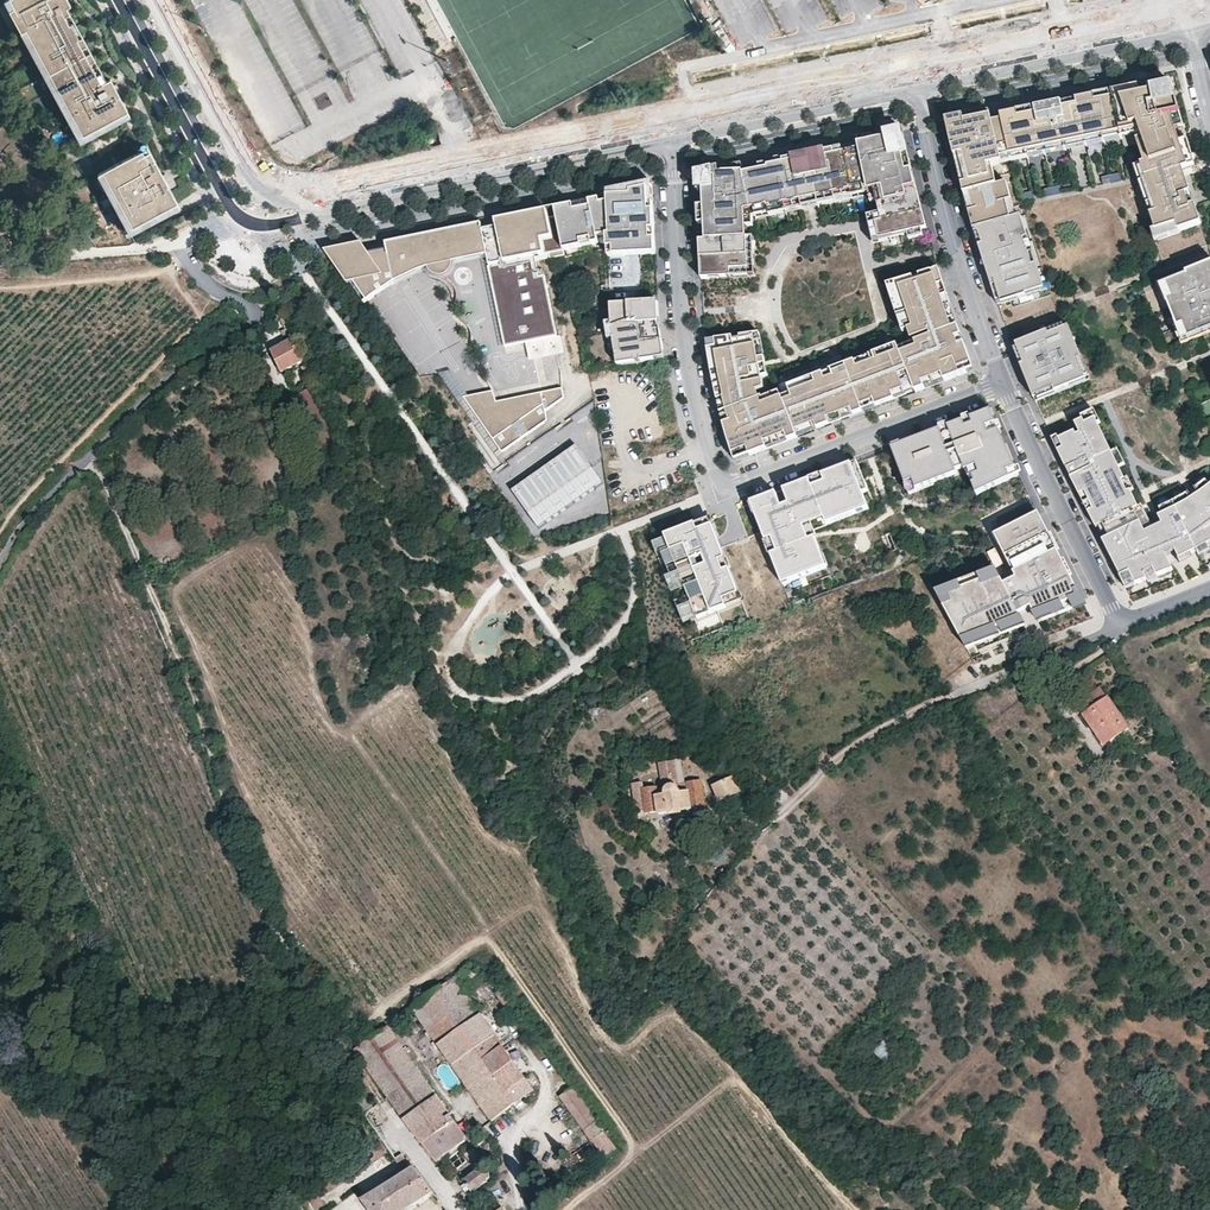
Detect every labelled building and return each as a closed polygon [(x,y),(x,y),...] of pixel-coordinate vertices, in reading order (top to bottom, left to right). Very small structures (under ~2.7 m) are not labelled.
[(60,10),(66,7),(70,5),(68,0),(4,0),(3,0),(15,23),(20,20),(25,29),(33,44),(41,58),(49,73),(57,88),(65,102),(82,135),(127,110),(117,91),(110,78),(106,80),(99,83),(91,69),(83,54),(76,40),(68,25),(60,10)] [(70,14),(66,7),(60,10),(68,25),(74,22),(70,14)] [(25,29),(20,20),(15,23),(20,31),(25,29)] [(78,30),(74,22),(68,25),(76,40),(82,36),(78,30)] [(33,44),(25,29),(20,31),(28,47),(33,44)] [(86,43),(82,36),(76,40),(83,54),(90,51),(86,43)] [(41,58),(33,44),(28,47),(36,61),(41,58)] [(93,57),(90,51),(83,54),(91,69),(98,65),(93,57)] [(49,73),(41,58),(36,61),(44,76),(49,73)] [(101,71),(98,65),(91,69),(99,83),(106,80),(101,71)] [(57,88),(49,73),(44,76),(52,90),(57,88)] [(1195,165),(1181,115),(1173,86),(1149,91),(1132,94),(1114,98),(1096,102),(1077,106),(1084,141),(1085,140),(1103,137),(1121,133),(1140,129),(1141,134),(1143,139),(1148,154),(1142,156),(1145,164),(1141,165),(1147,181),(1140,184),(1145,200),(1153,198),(1158,213),(1151,215),(1153,222),(1156,232),(1178,224),(1180,231),(1202,224),(1195,205),(1190,207),(1183,186),(1188,184),(1183,169),(1195,165)] [(1132,94),(1149,91),(1148,86),(1131,89),(1132,94)] [(65,102),(57,88),(52,90),(60,105),(65,102)] [(1132,94),(1131,89),(1112,93),(1114,98),(1132,94)] [(1096,102),(1114,98),(1112,93),(1095,97),(1096,102)] [(1096,102),(1095,97),(1076,101),(1077,106),(1096,102)] [(1071,143),(1084,141),(1077,106),(1076,101),(1063,104),(1071,143)] [(82,135),(65,102),(60,105),(77,137),(82,135)] [(1071,143),(1063,104),(1052,106),(1053,111),(1037,114),(1019,118),(1002,121),(1003,127),(1005,133),(1007,145),(1010,156),(1026,153),(1044,149),(1065,145),(1071,143)] [(1037,114),(1053,111),(1052,106),(1036,109),(1037,114)] [(1019,118),(1037,114),(1036,109),(1018,113),(1019,118)] [(85,140),(130,115),(127,110),(82,135),(77,137),(80,143),(85,140)] [(1019,190),(1016,179),(1011,161),(1010,156),(1007,145),(1005,133),(1003,127),(994,129),(993,123),(991,112),(947,122),(951,140),(955,157),(959,174),(961,181),(965,199),(973,227),(1025,212),(1022,202),(1019,190)] [(1019,118),(1018,113),(1001,116),(1002,121),(1019,118)] [(1140,129),(1121,133),(1122,138),(1141,134),(1140,129)] [(903,130),(897,132),(899,140),(905,138),(903,130)] [(907,173),(903,157),(909,156),(907,146),(905,138),(899,140),(897,132),(885,134),(886,140),(875,143),(873,137),(858,140),(860,149),(843,152),(826,156),(809,159),(817,197),(852,190),(852,188),(864,186),(867,196),(870,195),(879,239),(927,229),(926,223),(921,208),(918,193),(914,180),(909,181),(907,173)] [(1122,138),(1121,133),(1103,137),(1104,143),(1122,139),(1122,138)] [(886,140),(885,134),(873,137),(875,143),(886,140)] [(1104,143),(1103,137),(1085,140),(1086,147),(1104,143)] [(1148,154),(1143,139),(1137,141),(1142,156),(1148,154)] [(1071,143),(1065,145),(1066,151),(1086,147),(1085,140),(1084,141),(1071,143)] [(142,154),(149,150),(145,143),(138,147),(140,150),(142,154)] [(1045,155),(1066,151),(1065,145),(1044,149),(1045,155)] [(1044,149),(1026,153),(1027,158),(1028,159),(1045,155),(1044,149)] [(134,153),(101,171),(113,192),(131,226),(176,201),(177,201),(167,183),(162,174),(149,150),(142,154),(136,157),(134,153)] [(1026,153),(1010,156),(1011,161),(1027,158),(1026,153)] [(808,154),(793,157),(794,162),(802,201),(817,197),(809,159),(808,155),(808,154)] [(913,172),(910,162),(909,156),(903,157),(907,173),(913,172)] [(794,162),(793,157),(776,161),(777,162),(777,166),(794,162)] [(802,201),(794,162),(777,166),(761,170),(744,173),(742,164),(728,167),(728,174),(720,175),(720,169),(696,174),(697,191),(704,191),(706,241),(700,241),(702,279),(749,277),(747,239),(747,226),(746,221),(753,220),(757,219),(755,209),(768,206),(768,208),(802,201)] [(1147,181),(1141,165),(1134,168),(1140,184),(1147,181)] [(113,192),(101,171),(97,173),(109,195),(113,192)] [(1119,173),(1101,177),(1103,185),(1121,181),(1119,173)] [(600,200),(584,204),(586,241),(591,240),(592,245),(599,244),(598,237),(607,236),(611,290),(643,292),(641,255),(656,254),(652,183),(631,187),(608,192),(608,198),(609,203),(601,205),(600,200)] [(1195,205),(1188,184),(1183,186),(1190,207),(1195,205)] [(852,190),(854,199),(867,196),(864,186),(852,188),(852,190)] [(1060,186),(1044,189),(1046,197),(1062,194),(1060,186)] [(802,201),(768,208),(770,216),(854,199),(852,190),(817,197),(802,201)] [(706,241),(704,191),(697,191),(700,241),(706,241)] [(131,226),(113,192),(109,195),(127,228),(131,226)] [(1033,192),(1025,193),(1026,201),(1034,199),(1033,192)] [(129,233),(179,206),(176,201),(131,226),(127,228),(129,233)] [(586,241),(584,204),(556,209),(557,217),(564,251),(582,247),(581,242),(586,241)] [(768,206),(755,209),(757,219),(770,216),(768,208),(768,206)] [(564,251),(557,217),(549,218),(548,211),(496,222),(498,227),(483,231),(481,225),(387,244),(388,250),(391,263),(378,266),(369,254),(361,244),(325,251),(328,256),(348,283),(354,282),(366,302),(398,296),(424,292),(434,290),(441,291),(443,291),(450,288),(453,284),(455,281),(456,276),(456,274),(490,266),(492,277),(491,278),(507,358),(530,353),(534,352),(534,350),(540,349),(540,351),(560,347),(543,267),(537,268),(536,262),(535,257),(549,254),(550,259),(565,256),(564,251)] [(1022,216),(1026,215),(1025,212),(973,227),(974,230),(1017,217),(1022,216)] [(1022,216),(1017,217),(1041,290),(1045,289),(1022,216)] [(1017,217),(974,230),(982,256),(986,270),(996,300),(998,304),(1041,290),(1017,217)] [(1156,232),(1152,233),(1155,241),(1181,233),(1180,231),(1178,224),(1156,232)] [(927,229),(879,239),(882,249),(930,239),(927,229)] [(756,276),(754,239),(747,239),(749,277),(756,276)] [(391,263),(388,250),(369,254),(378,266),(391,263)] [(1161,287),(1184,341),(1209,331),(1209,267),(1161,287)] [(726,429),(736,462),(844,420),(974,370),(956,320),(939,270),(888,285),(903,334),(909,332),(911,340),(845,366),(831,371),(781,390),(760,398),(757,391),(764,389),(762,377),(768,376),(761,334),(707,342),(711,364),(717,397),(726,429)] [(664,351),(661,331),(660,331),(659,324),(660,324),(659,303),(612,305),(614,326),(616,326),(617,332),(614,332),(615,340),(618,366),(659,359),(658,351),(664,351)] [(1068,324),(1013,347),(1035,402),(1091,380),(1068,324)] [(902,328),(840,352),(845,366),(911,340),(909,332),(903,334),(902,328)] [(305,361),(289,329),(282,332),(288,343),(271,352),(282,374),(305,361)] [(534,352),(530,353),(534,372),(568,365),(564,346),(560,347),(540,351),(540,349),(534,350),(534,352)] [(776,377),(781,390),(831,371),(826,357),(776,377)] [(314,378),(307,365),(302,368),(308,381),(314,378)] [(309,418),(322,411),(311,389),(298,395),(309,418)] [(551,426),(550,422),(568,409),(566,399),(530,407),(532,410),(529,412),(527,408),(501,413),(497,403),(468,409),(507,464),(549,434),(546,429),(551,426)] [(1202,494),(1200,491),(1193,497),(1195,499),(1165,514),(1168,523),(1159,526),(1153,514),(1151,515),(1100,408),(1079,419),(1083,427),(1053,441),(1127,589),(1176,569),(1170,554),(1179,550),(1183,558),(1199,551),(1209,545),(1209,487),(1202,494)] [(991,411),(893,449),(910,494),(966,472),(977,495),(1020,474),(991,411)] [(577,446),(513,491),(539,529),(603,484),(577,446)] [(865,467),(763,505),(794,588),(840,571),(826,533),(882,512),(865,467)] [(1041,622),(1085,604),(1039,513),(996,534),(1017,576),(1005,582),(999,570),(937,594),(967,650),(1028,626),(1020,611),(1032,605),(1041,622)] [(719,543),(710,520),(666,537),(698,618),(742,601),(719,543)] [(684,624),(698,618),(666,537),(652,542),(684,624)] [(1099,688),(1076,704),(1106,745),(1129,729),(1099,688)] [(681,760),(675,761),(679,786),(686,785),(681,760)] [(679,786),(675,761),(658,764),(662,788),(644,792),(643,785),(634,786),(638,811),(646,810),(646,814),(658,812),(658,815),(693,810),(692,805),(704,803),(702,783),(686,785),(679,786)] [(734,779),(713,788),(719,802),(741,792),(734,779)] [(460,987),(454,978),(412,1008),(423,1024),(465,994),(460,987)] [(480,1015),(465,994),(423,1024),(438,1045),(463,1027),(478,1048),(495,1036),(480,1015)] [(468,1141),(387,1027),(355,1050),(405,1120),(437,1162),(468,1141)] [(515,1104),(477,1049),(478,1048),(463,1027),(438,1045),(492,1121),(515,1104)] [(534,1090),(495,1036),(478,1048),(477,1049),(515,1104),(534,1090)] [(898,1055),(885,1042),(874,1054),(887,1066),(898,1055)] [(559,1097),(604,1159),(617,1150),(573,1087),(559,1097)] [(374,1108),(364,1093),(353,1100),(364,1116),(365,1116),(374,1108)] [(479,1156),(474,1149),(465,1155),(470,1163),(479,1156)] [(467,1161),(462,1154),(459,1151),(449,1158),(457,1168),(467,1161)] [(402,1154),(395,1158),(398,1163),(405,1159),(402,1154)] [(433,1193),(415,1168),(363,1201),(369,1209),(405,1209),(433,1193)] [(488,1181),(489,1179),(490,1178),(490,1176),(490,1174),(489,1172),(488,1170),(486,1169),(481,1169),(464,1181),(473,1193),(487,1183),(488,1181)]
